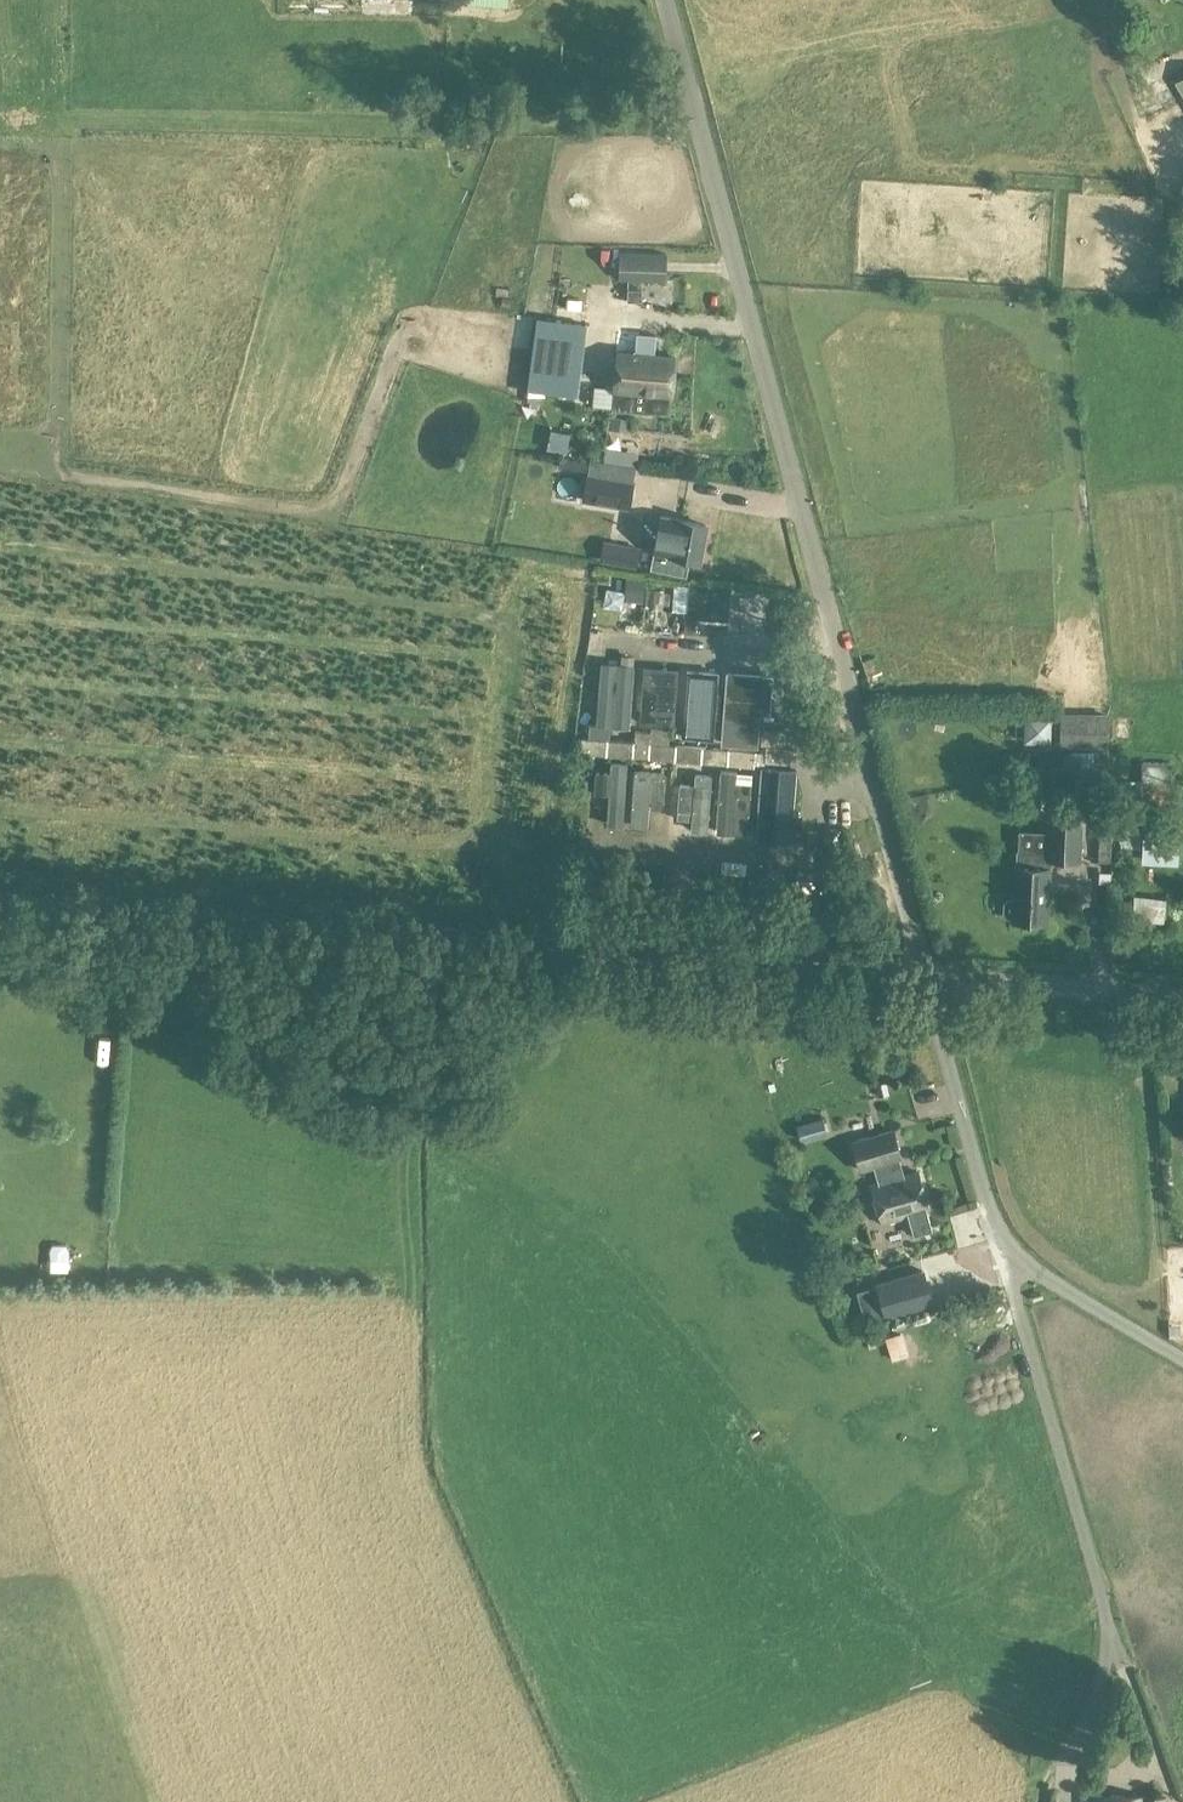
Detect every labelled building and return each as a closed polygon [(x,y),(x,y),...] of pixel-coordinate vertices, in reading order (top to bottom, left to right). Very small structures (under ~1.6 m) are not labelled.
[(1182,96),(1182,77),(1175,82),(1182,96)] [(620,282),(627,282),(627,302),(643,302),(643,282),(666,282),(666,254),(620,254),(620,282)] [(587,323),(537,316),(528,388),(577,395),(587,323)] [(616,391),(636,393),(635,412),(670,415),(675,358),(654,356),(656,335),(637,333),(635,354),(619,353),(616,391)] [(618,417),(609,416),(607,430),(617,431),(618,428),(631,430),(631,423),(618,422),(618,417)] [(583,503),(631,511),(636,482),(588,474),(583,503)] [(700,562),(707,527),(662,517),(655,551),(671,554),(671,556),(700,562)] [(637,548),(605,542),(601,563),(633,569),(637,548)] [(629,598),(644,599),(645,577),(631,576),(629,598)] [(706,587),(691,586),(689,617),(704,618),(706,587)] [(680,634),(680,650),(700,650),(701,634),(680,634)] [(726,669),(724,734),(755,735),(757,670),(726,669)] [(709,733),(710,671),(685,671),(684,732),(709,733)] [(1062,713),(1062,747),(1105,748),(1106,713),(1062,713)] [(787,731),(763,729),(762,745),(787,747),(787,734),(788,731),(787,731)] [(589,739),(582,739),(581,755),(606,757),(631,758),(634,759),(634,757),(648,758),(648,760),(649,760),(673,761),(700,763),(728,765),(754,767),(755,753),(755,751),(718,748),(674,745),(650,743),(651,732),(635,731),(634,742),(633,742),(589,739)] [(766,746),(766,748),(765,762),(791,764),(792,751),(792,748),(791,748),(766,746)] [(1070,767),(1073,767),(1072,818),(1107,818),(1108,768),(1094,768),(1094,751),(1071,751),(1070,767)] [(627,792),(626,761),(608,762),(609,793),(627,792)] [(1114,782),(1114,802),(1142,803),(1142,804),(1171,805),(1171,763),(1142,763),(1142,782),(1114,782)] [(760,766),(759,797),(777,797),(778,766),(760,766)] [(632,769),(631,798),(662,800),(663,771),(632,769)] [(691,784),(677,783),(675,829),(707,830),(709,774),(691,773),(691,784)] [(718,825),(744,825),(745,779),(720,779),(718,825)] [(1010,900),(1006,904),(1005,911),(1010,916),(1014,916),(1014,920),(1047,922),(1050,869),(1052,869),(1052,861),(1081,862),(1083,823),(1048,821),(1046,853),(1017,852),(1015,900),(1010,900)] [(1121,826),(1121,848),(1142,849),(1142,862),(1180,864),(1180,839),(1172,839),(1172,828),(1121,826)] [(762,916),(771,893),(755,888),(747,911),(762,916)] [(1175,907),(1137,903),(1135,920),(1173,924),(1175,907)] [(798,1135),(825,1128),(822,1118),(796,1125),(798,1135)] [(930,1211),(920,1174),(905,1178),(900,1161),(904,1160),(895,1130),(856,1140),(864,1169),(875,1166),(880,1184),(873,1186),(883,1224),(909,1217),(913,1233),(932,1228),(927,1212),(930,1211)] [(1173,1159),(1182,1159),(1182,1141),(1174,1140),(1173,1159)] [(839,1279),(847,1302),(868,1294),(860,1271),(839,1279)] [(924,1271),(877,1284),(887,1318),(934,1304),(924,1271)]
